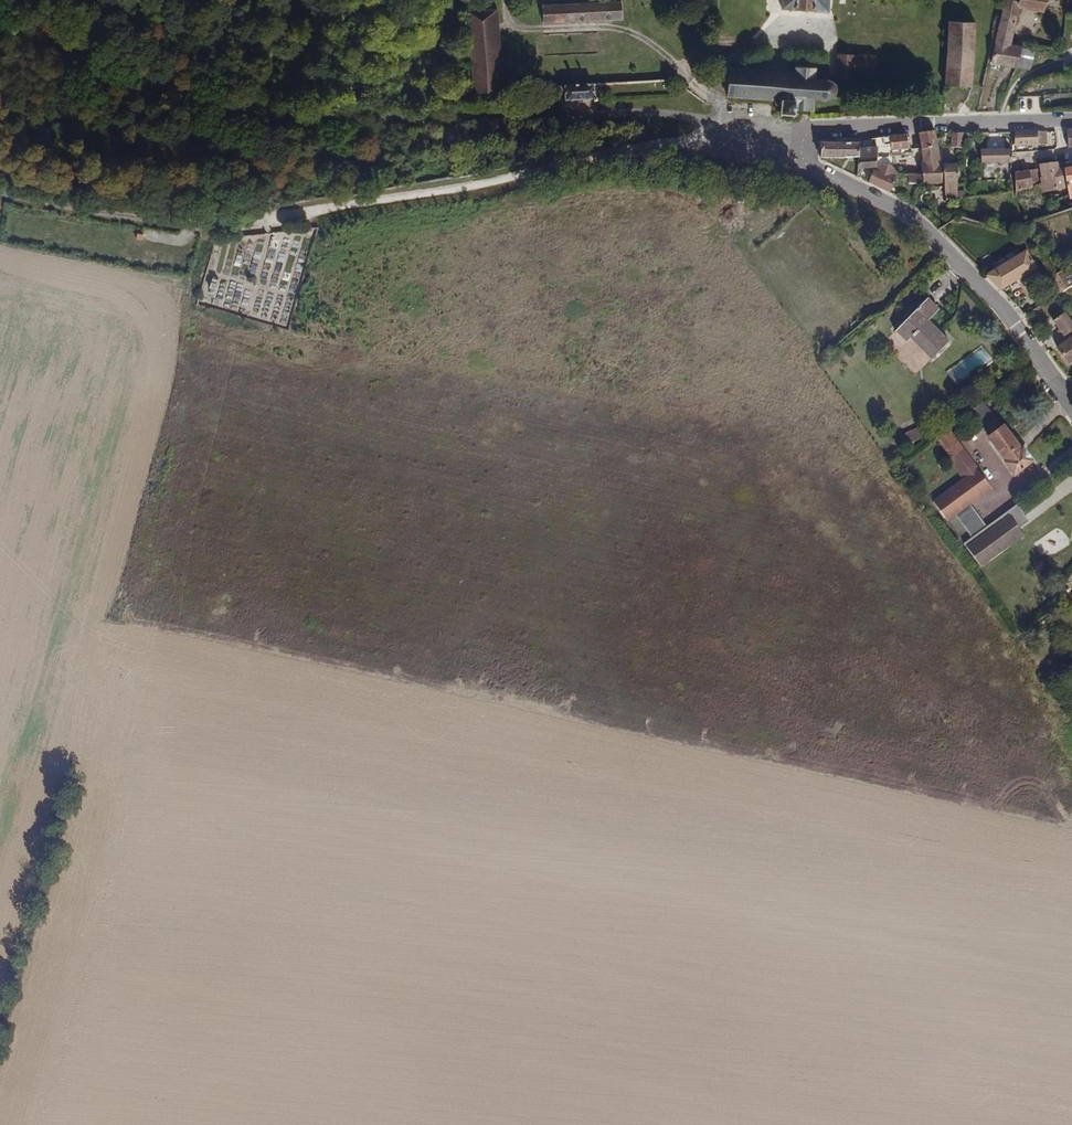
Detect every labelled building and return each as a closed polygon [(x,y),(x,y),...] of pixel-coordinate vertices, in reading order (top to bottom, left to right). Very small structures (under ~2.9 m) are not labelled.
[(1023,13),(1049,20),(1055,0),(1010,0),(1007,3),(1005,9),(1007,9),(992,64),(1018,69),(1025,53),(1013,51),(1023,13)] [(622,19),(621,3),(587,5),(543,7),(544,24),(622,19)] [(501,93),(496,8),(477,8),(473,8),(469,8),(472,94),(501,93)] [(978,82),(982,21),(954,21),(950,82),(978,82)] [(882,66),(882,51),(846,50),(846,72),(863,72),(863,66),(882,66)] [(1039,69),(1043,57),(1025,53),(1018,69),(1033,72),(1033,68),(1039,69)] [(845,91),(845,78),(842,77),(838,76),(838,74),(837,74),(837,72),(833,72),(833,76),(824,76),(824,61),(821,61),(821,63),(805,63),(806,61),(802,62),(802,69),(796,69),(796,66),(791,65),(791,69),(778,69),(778,65),(774,65),(774,69),(767,68),(767,65),(762,65),(762,68),(759,68),(759,65),(754,65),(753,68),(734,68),(734,95),(777,97),(777,103),(779,105),(781,106),(785,106),(785,109),(783,109),(783,112),(786,113),(786,116),(790,116),(790,114),(797,114),(798,116),(802,117),(802,113),(803,112),(803,108),(818,109),(820,108),(820,106),(822,106),(823,104),(821,103),(821,97),(828,98),(833,99),(836,97),(839,97),(843,95),(845,95),(846,92),(845,91)] [(596,102),(595,89),(564,91),(564,94),(568,94),(568,104),(570,103),(584,102),(596,102)] [(1040,96),(1019,96),(1019,111),(1041,110),(1040,96)] [(933,147),(933,134),(919,136),(919,147),(933,147)] [(961,149),(964,134),(954,134),(951,148),(961,149)] [(1040,149),(1039,135),(1016,134),(1016,148),(1040,149)] [(1048,149),(1047,135),(1039,135),(1040,149),(1048,149)] [(907,152),(906,137),(883,140),(884,148),(890,148),(890,154),(907,152)] [(859,152),(858,144),(820,145),(821,159),(859,158),(859,152)] [(946,184),(946,166),(932,166),(933,147),(919,147),(919,152),(915,152),(916,175),(898,174),(895,182),(895,184),(899,184),(946,184)] [(877,170),(875,150),(859,152),(859,158),(859,172),(877,170)] [(1008,165),(1014,153),(982,153),(982,166),(1008,165)] [(956,204),(959,167),(946,166),(946,184),(946,204),(956,204)] [(1066,176),(1066,173),(1065,166),(1043,171),(1045,182),(1047,180),(1050,194),(1068,188),(1066,176)] [(895,182),(877,172),(868,185),(889,197),(893,189),(895,184),(895,182)] [(1041,183),(1037,172),(1014,176),(1017,192),(1030,188),(1041,183)] [(1005,291),(1039,270),(1041,269),(1032,252),(991,276),(1005,291)] [(1056,287),(1068,282),(1063,274),(1051,280),(1056,287)] [(1071,289),(1071,280),(1068,282),(1056,287),(1051,280),(1046,283),(1054,299),(1071,289)] [(961,335),(938,315),(947,304),(934,293),(903,329),(916,341),(921,335),(942,355),(961,335)] [(1066,316),(1058,320),(1069,337),(1071,335),(1071,324),(1066,316)] [(1058,347),(1070,365),(1071,364),(1071,338),(1058,347)] [(1032,463),(982,402),(969,412),(1017,474),(1032,463)] [(987,486),(940,426),(929,435),(946,456),(976,495),(987,486)] [(905,448),(924,439),(918,427),(899,437),(905,448)] [(967,503),(976,495),(946,456),(943,460),(958,477),(929,503),(945,521),(952,515),(967,503)] [(994,521),(1017,504),(1014,499),(991,518),(994,521)] [(985,523),(967,503),(952,515),(971,536),(985,523)] [(980,567),(1023,536),(1019,529),(1011,517),(1021,511),(1017,504),(994,521),(971,536),(963,542),(980,567)] [(1019,529),(1028,522),(1021,511),(1011,517),(1019,529)] [(971,536),(994,521),(991,518),(985,523),(971,536)]
